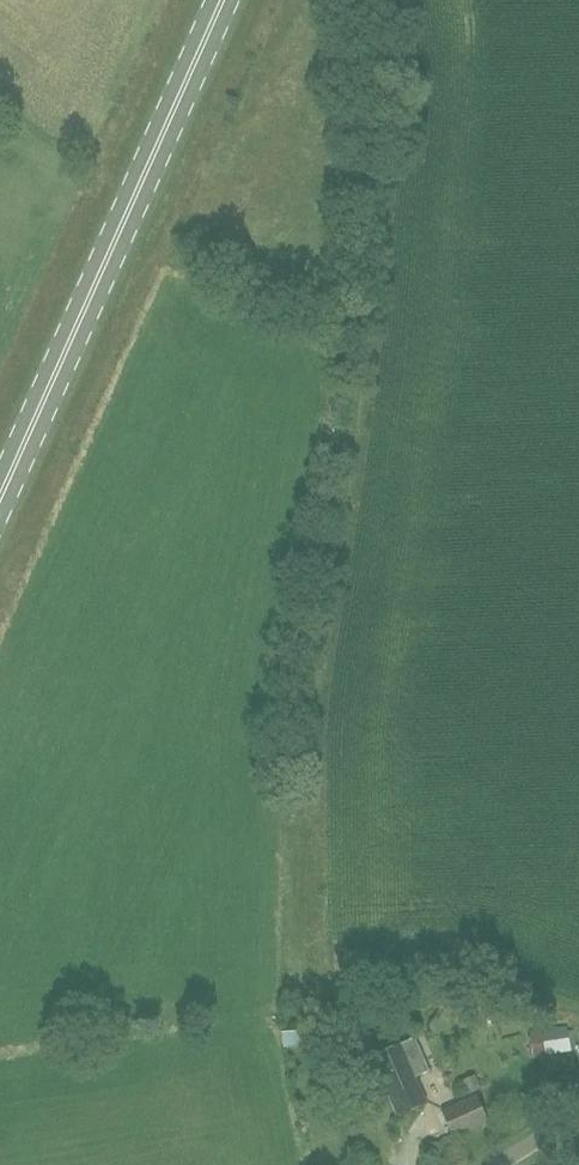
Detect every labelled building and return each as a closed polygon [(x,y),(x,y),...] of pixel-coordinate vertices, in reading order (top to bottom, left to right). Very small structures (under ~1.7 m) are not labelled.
[(532,1032),(535,1054),(572,1049),(569,1027),(532,1032)] [(430,1071),(416,1038),(373,1056),(383,1080),(385,1079),(400,1115),(426,1104),(415,1078),(430,1071)] [(455,1138),(490,1122),(478,1095),(442,1110),(455,1138)]
